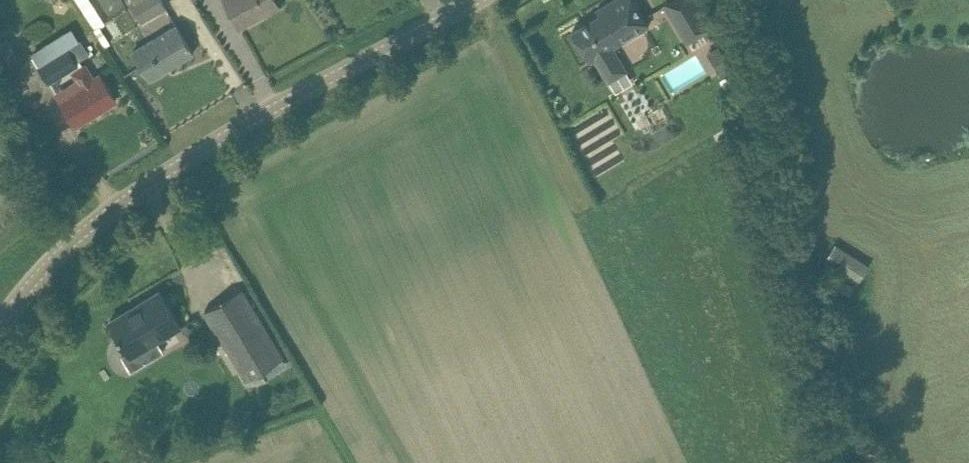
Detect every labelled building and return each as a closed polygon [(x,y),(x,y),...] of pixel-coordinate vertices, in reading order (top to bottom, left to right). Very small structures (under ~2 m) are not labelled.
[(92,27),(128,8),(124,0),(78,0),(92,27)] [(128,1),(141,22),(167,6),(163,0),(129,0),(128,1)] [(241,25),(279,5),(277,0),(228,0),(241,25)] [(639,7),(635,0),(613,0),(597,9),(600,14),(573,30),(590,60),(595,57),(604,71),(622,61),(613,46),(650,24),(639,7)] [(688,42),(719,23),(708,6),(705,8),(700,0),(670,0),(665,3),(688,42)] [(194,52),(184,35),(177,24),(135,50),(149,75),(169,64),(170,67),(194,52)] [(71,26),(31,52),(50,81),(79,63),(69,47),(80,40),(71,26)] [(719,62),(718,68),(721,73),(732,66),(726,57),(719,62)] [(117,99),(106,82),(101,74),(93,79),(86,67),(74,74),(82,87),(62,99),(77,123),(117,99)] [(834,240),(822,260),(859,282),(871,262),(834,240)] [(284,356),(253,304),(243,287),(206,309),(247,378),(284,356)] [(181,324),(171,307),(161,290),(144,300),(145,303),(114,321),(112,319),(111,319),(131,354),(181,324)] [(158,340),(131,354),(137,364),(163,350),(158,340)]
